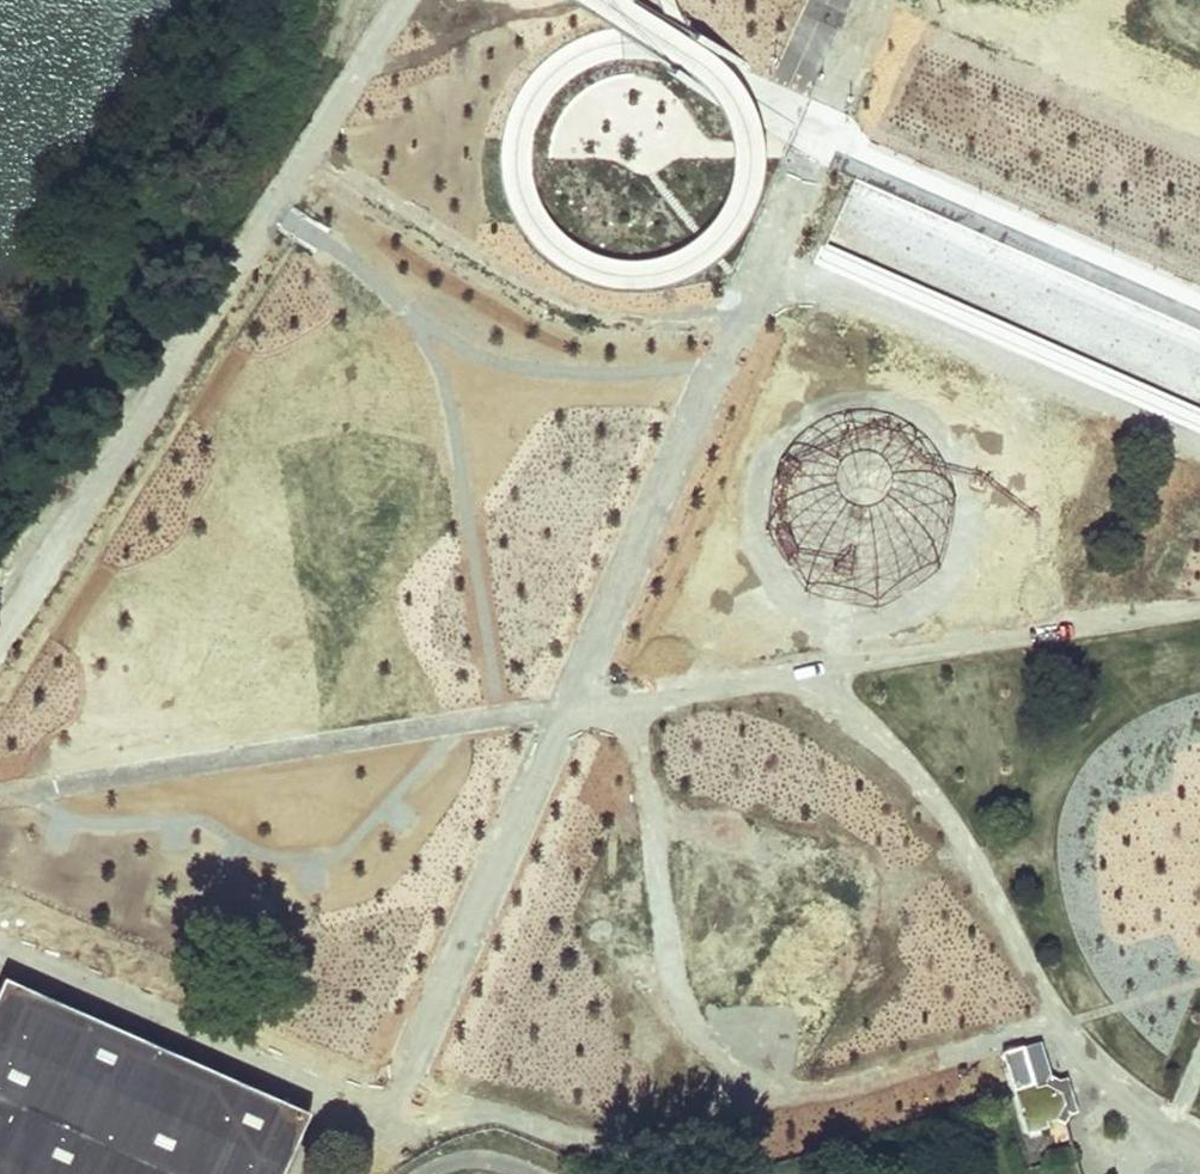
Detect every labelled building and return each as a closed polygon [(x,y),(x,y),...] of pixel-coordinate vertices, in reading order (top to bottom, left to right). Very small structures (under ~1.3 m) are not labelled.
[(0,1002),(0,1173),(280,1173),(306,1118),(8,984),(0,1002)] [(1055,1118),(1063,1123),(1068,1113),(1074,1111),(1064,1080),(1059,1081),(1048,1075),(1038,1044),(1003,1054),(1026,1133),(1047,1127),(1045,1121),(1055,1118)]
